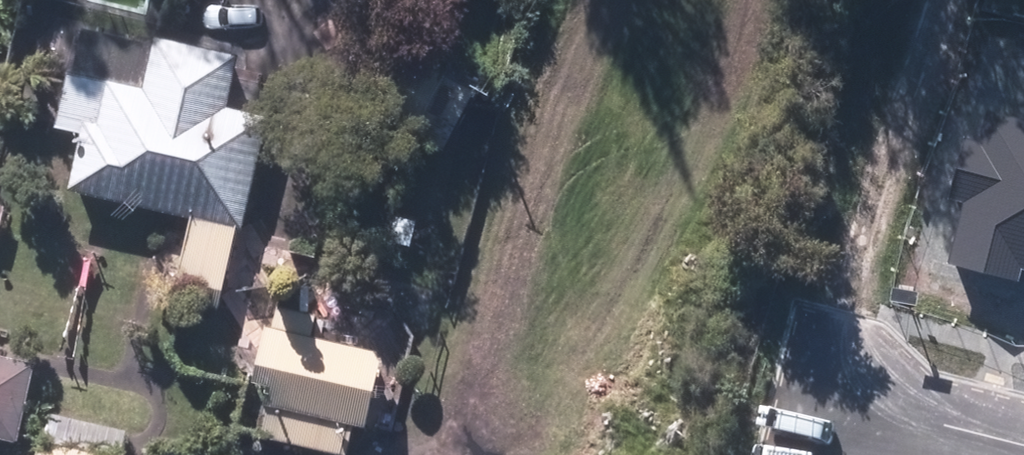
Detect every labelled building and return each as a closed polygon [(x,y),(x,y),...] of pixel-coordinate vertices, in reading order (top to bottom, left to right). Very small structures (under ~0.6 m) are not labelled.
[(178,301),(219,310),(236,234),(243,235),(266,123),(225,115),(235,64),(152,46),(151,52),(75,36),(54,134),(81,141),(70,198),(193,224),(178,301)] [(982,108),(973,140),(962,137),(946,200),(960,203),(945,261),(1015,279),(1017,270),(1023,272),(1023,119),(982,108)] [(321,454),(346,454),(353,430),(366,433),(382,362),(308,344),(313,322),(277,313),(272,335),(264,333),(240,436),(321,454)] [(16,446),(34,371),(0,363),(0,442),(16,446)]
